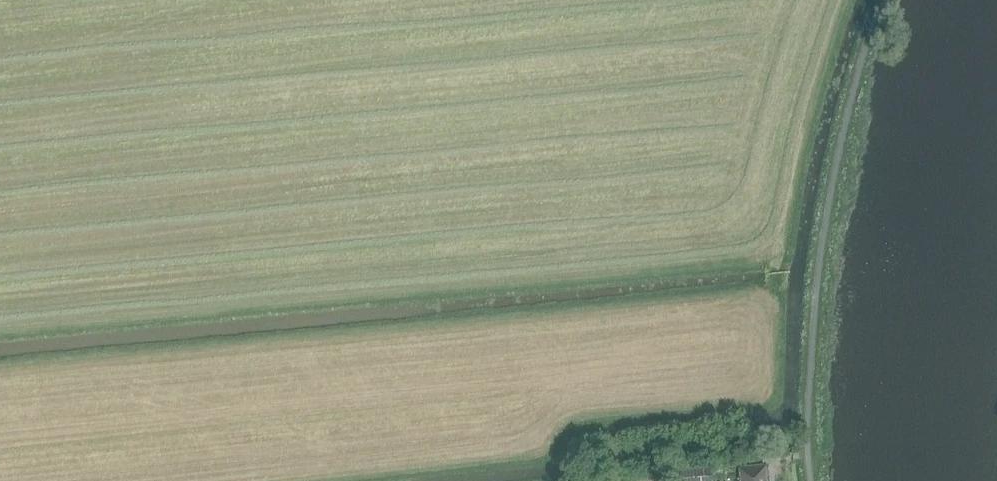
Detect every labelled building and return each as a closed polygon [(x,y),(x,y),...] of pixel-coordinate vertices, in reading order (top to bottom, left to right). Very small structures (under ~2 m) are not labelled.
[(710,464),(669,467),(670,480),(711,480),(710,464)] [(764,466),(739,468),(740,480),(766,480),(764,466)]
